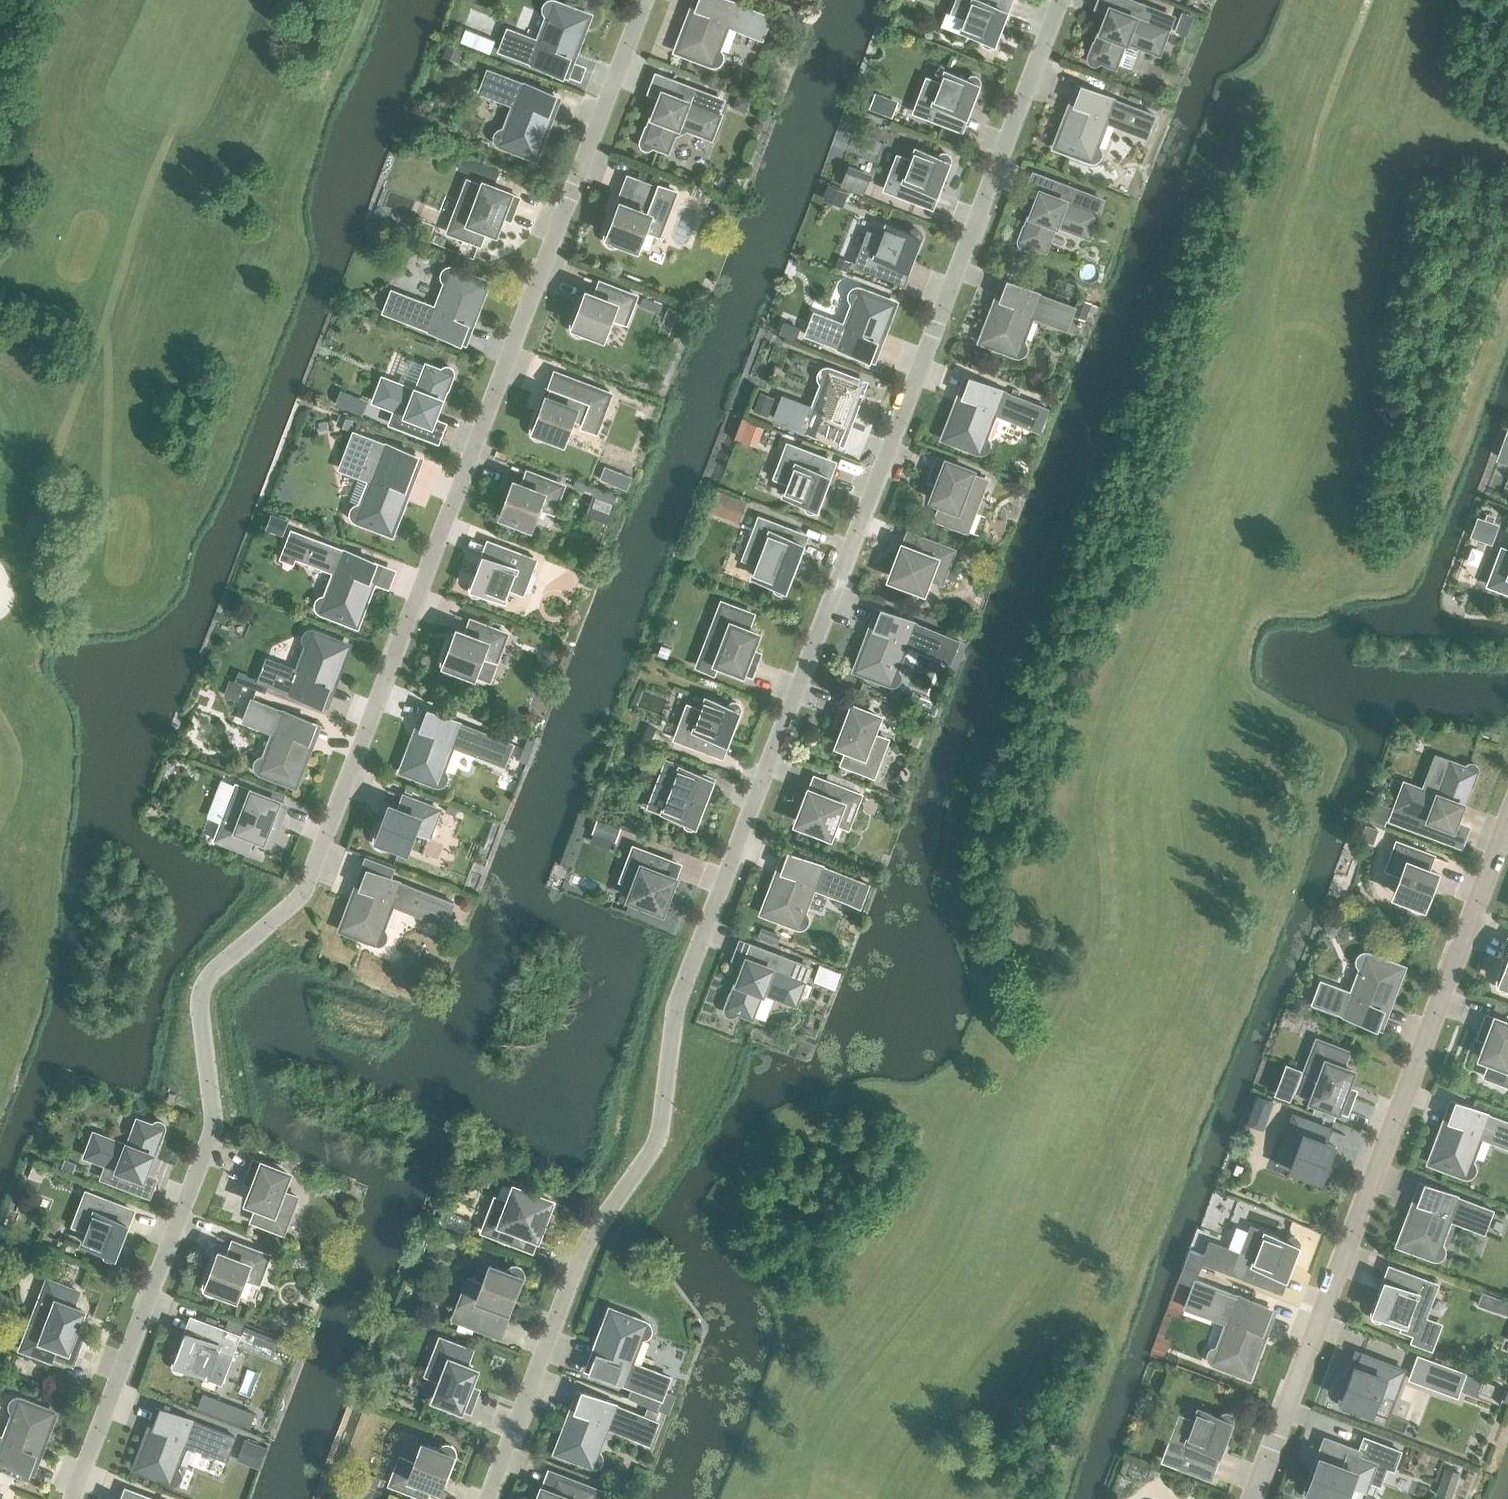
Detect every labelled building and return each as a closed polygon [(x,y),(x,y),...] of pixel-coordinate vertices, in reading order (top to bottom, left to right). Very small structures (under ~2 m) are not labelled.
[(575,48),(588,15),(569,8),(571,5),(557,0),(548,0),(546,1),(544,4),(542,8),(542,11),(545,15),(549,17),(540,40),(507,28),(499,50),(562,74),(572,46),(575,48)] [(770,16),(729,0),(700,0),(693,18),(690,16),(678,49),(696,56),(695,59),(710,65),(714,66),(718,65),(721,62),(722,58),(722,54),(720,50),(717,47),(725,24),(762,38),(770,16)] [(1005,10),(997,6),(999,0),(958,0),(953,11),(967,16),(962,29),(983,37),(982,40),(984,44),(987,46),(990,46),(994,45),(996,42),(1000,31),(997,30),(1005,10)] [(1088,58),(1089,61),(1092,64),(1096,64),(1099,63),(1101,60),(1115,65),(1125,39),(1159,52),(1167,30),(1166,30),(1171,16),(1130,0),(1117,0),(1113,9),(1111,8),(1107,20),(1105,19),(1096,42),(1093,41),(1088,55),(1088,58)] [(779,11),(776,20),(786,22),(788,14),(779,11)] [(1182,11),(1175,30),(1186,34),(1194,16),(1182,11)] [(479,34),(474,46),(490,52),(494,39),(479,34)] [(447,43),(443,55),(458,60),(462,48),(447,43)] [(516,148),(534,155),(547,123),(543,122),(554,94),(488,69),(479,91),(515,105),(507,128),(502,128),(498,130),(495,133),(494,137),(494,140),(497,144),(499,146),(515,152),(516,148)] [(980,80),(979,77),(976,75),(972,74),(969,76),(967,79),(946,71),(941,84),(927,79),(915,110),(958,127),(963,114),(965,114),(973,94),(976,94),(980,84),(980,80)] [(717,113),(711,111),(716,97),(671,80),(665,93),(663,92),(659,105),(657,104),(648,126),(646,125),(640,139),(640,143),(641,146),(644,148),(648,149),(651,147),(653,144),(667,150),(674,132),(684,126),(709,135),(717,113)] [(1056,145),(1075,152),(1074,155),(1089,161),(1093,161),(1097,160),(1100,157),(1101,153),(1101,149),(1099,146),(1095,143),(1104,120),(1146,136),(1155,114),(1082,86),(1072,114),(1069,112),(1056,145)] [(870,90),(864,106),(890,116),(896,100),(870,90)] [(737,94),(732,107),(745,111),(749,99),(737,94)] [(1144,97),(1142,103),(1158,109),(1160,102),(1144,97)] [(886,188),(922,202),(927,188),(936,192),(944,171),(946,172),(950,161),(951,158),(949,154),(946,152),(943,152),(939,153),(937,156),(916,148),(911,161),(898,156),(886,188)] [(463,157),(459,168),(494,180),(498,169),(463,157)] [(848,165),(841,184),(863,192),(870,173),(848,165)] [(1022,247),(1026,247),(1029,246),(1031,243),(1045,248),(1055,222),(1088,235),(1102,199),(1048,178),(1043,192),(1041,191),(1036,203),(1034,203),(1026,225),(1023,224),(1018,238),(1018,242),(1019,245),(1022,247)] [(468,179),(448,231),(479,243),(485,227),(494,230),(503,207),(513,210),(518,196),(484,184),(484,185),(468,179)] [(619,202),(613,218),(611,217),(605,233),(604,237),(605,241),(608,244),(612,245),(616,245),(620,243),(622,239),(638,246),(645,228),(659,233),(675,191),(660,185),(659,187),(638,179),(627,206),(619,202)] [(695,184),(691,194),(705,200),(709,190),(695,184)] [(828,185),(822,198),(842,206),(847,192),(828,185)] [(921,237),(922,234),(920,230),(917,228),(913,228),(910,229),(908,232),(887,224),(882,237),(869,232),(857,264),(900,280),(905,267),(907,267),(915,247),(917,248),(921,237)] [(470,313),(473,315),(486,282),(468,275),(469,272),(453,266),(449,266),(445,267),(442,270),(441,274),(441,278),(443,281),(447,284),(438,307),(391,289),(383,311),(459,341),(470,313)] [(1066,280),(1063,288),(1074,292),(1077,284),(1066,280)] [(625,322),(635,295),(598,281),(593,295),(585,291),(579,307),(576,306),(571,322),(570,326),(571,330),(574,333),(578,334),(582,334),(586,332),(589,329),(605,335),(611,317),(625,322)] [(982,339),(1000,346),(999,349),(1014,355),(1019,356),(1023,355),(1025,352),(1027,348),(1027,344),(1024,340),(1021,338),(1030,315),(1066,329),(1075,306),(1008,281),(998,308),(994,307),(982,339)] [(805,334),(868,358),(879,330),(882,332),(893,302),(875,295),(876,292),(861,286),(857,286),(853,287),(850,290),(848,294),(848,298),(851,302),(854,304),(847,324),(814,311),(805,334)] [(370,293),(363,294),(359,299),(359,306),(364,310),(371,309),(375,304),(375,298),(370,293)] [(1079,301),(1074,315),(1085,319),(1090,304),(1079,301)] [(783,321),(779,333),(795,339),(799,327),(783,321)] [(391,422),(423,434),(428,420),(430,421),(435,409),(437,410),(446,387),(448,388),(453,375),(454,371),(452,368),(449,366),(446,365),(442,367),(440,370),(426,364),(416,390),(383,378),(374,400),(396,408),(391,422)] [(774,417),(836,441),(847,414),(850,415),(863,383),(844,376),(846,373),(830,367),(826,366),(822,367),(819,370),(818,374),(818,379),(820,382),(823,384),(815,407),(782,395),(774,417)] [(534,437),(538,438),(543,438),(546,436),(549,433),(565,439),(573,419),(582,422),(581,425),(596,430),(610,393),(554,372),(549,386),(551,387),(547,396),(545,396),(539,412),(537,411),(531,426),(530,430),(531,434),(534,437)] [(957,404),(945,436),(963,443),(962,446),(977,452),(981,453),(985,452),(988,449),(989,445),(989,441),(987,438),(984,435),(993,412),(1039,430),(1047,408),(971,378),(960,405),(957,404)] [(342,389),(336,403),(349,408),(354,394),(342,389)] [(759,392),(752,409),(767,415),(774,398),(759,392)] [(340,414),(336,423),(348,427),(351,419),(340,414)] [(742,416),(734,436),(756,445),(763,427),(748,421),(749,419),(742,416)] [(1496,458),(1507,462),(1507,427),(1496,458)] [(372,524),(391,531),(403,499),(400,497),(416,455),(353,431),(339,468),(371,481),(363,504),(358,503),(354,504),(351,507),(350,511),(350,515),(352,519),(356,521),(371,527),(372,524)] [(784,494),(805,502),(804,505),(806,509),(809,511),(813,511),(816,510),(818,507),(822,496),(819,495),(827,475),(819,471),(824,458),(788,444),(776,476),(789,481),(784,494)] [(932,471),(941,475),(932,498),(942,502),(936,517),(967,529),(986,478),(970,472),(971,470),(937,457),(932,471)] [(553,511),(563,484),(526,470),(521,484),(512,481),(506,497),(504,496),(498,511),(497,515),(499,519),(502,522),(506,524),(510,523),(514,521),(516,518),(532,524),(539,506),(553,511)] [(619,472),(615,484),(626,489),(631,476),(619,472)] [(716,489),(709,507),(731,516),(738,498),(716,489)] [(593,495),(586,514),(607,522),(614,503),(593,495)] [(272,514),(266,528),(282,534),(288,520),(272,514)] [(760,518),(745,557),(758,562),(753,575),(774,583),(773,586),(775,590),(778,592),(782,592),(785,591),(787,588),(791,577),(788,576),(796,556),(794,555),(803,534),(760,518)] [(337,615),(356,622),(368,590),(364,589),(375,561),(291,529),(283,552),(336,572),(327,595),(323,594),(319,596),(316,599),(315,602),(315,607),(317,610),(321,613),(336,618),(337,615)] [(891,577),(923,589),(928,575),(941,581),(953,549),(917,535),(912,548),(903,545),(891,577)] [(522,591),(534,559),(498,545),(492,559),(484,555),(476,576),(474,575),(470,586),(469,589),(471,593),(474,595),(477,595),(481,594),(483,591),(503,599),(508,586),(522,591)] [(1507,590),(1507,549),(1502,547),(1489,583),(1507,590)] [(718,661),(751,674),(757,660),(747,656),(756,633),(747,629),(753,614),(722,602),(698,666),(714,672),(718,661)] [(856,668),(875,675),(874,678),(889,684),(893,685),(897,683),(899,680),(901,677),(901,673),(899,669),(895,667),(904,644),(950,661),(959,639),(883,610),(872,637),(869,636),(856,668)] [(459,666),(489,677),(506,633),(469,619),(464,632),(456,629),(450,645),(447,644),(441,659),(441,663),(442,667),(445,670),(449,672),(453,672),(457,670),(459,666)] [(331,676),(335,677),(347,645),(329,638),(330,635),(315,629),(311,628),(307,630),(304,632),(302,636),(303,640),(305,644),(308,646),(299,669),(267,657),(258,679),(268,683),(321,703),(331,676)] [(660,644),(657,654),(667,657),(670,648),(660,644)] [(553,646),(540,649),(542,656),(548,660),(556,658),(553,646)] [(239,672),(236,680),(265,691),(268,683),(258,679),(239,672)] [(229,679),(224,694),(237,699),(243,684),(229,679)] [(676,737),(712,751),(717,737),(726,741),(734,720),(736,721),(740,710),(741,707),(739,703),(736,701),(732,701),(729,702),(727,705),(706,697),(701,710),(688,705),(676,737)] [(276,776),(294,783),(307,751),(303,749),(314,722),(251,698),(243,720),(275,733),(266,756),(262,755),(258,757),(255,759),(254,763),(254,767),(256,771),(260,773),(275,779),(276,776)] [(838,716),(848,719),(838,743),(847,747),(841,762),(872,774),(886,739),(871,732),(877,715),(844,702),(838,716)] [(403,769),(421,776),(420,779),(435,784),(439,785),(443,784),(446,781),(447,777),(447,773),(445,769),(442,767),(450,744),(504,764),(512,742),(429,710),(418,738),(415,736),(403,769)] [(645,728),(642,737),(652,741),(655,732),(645,728)] [(699,812),(706,791),(698,788),(702,776),(705,777),(706,775),(667,761),(650,805),(684,818),(683,822),(685,825),(688,827),(692,828),(695,826),(697,823),(701,813),(699,812)] [(1478,770),(1478,768),(1476,764),(1474,762),(1470,762),(1467,764),(1465,766),(1451,761),(1438,795),(1404,782),(1391,818),(1445,838),(1450,825),(1452,826),(1457,813),(1459,814),(1470,784),(1472,785),(1478,770)] [(798,821),(829,833),(834,820),(848,825),(860,793),(823,780),(818,793),(810,790),(798,821)] [(216,837),(247,849),(253,834),(262,837),(271,813),(281,817),(286,803),(252,790),(246,807),(230,802),(216,837)] [(374,835),(374,839),(375,843),(378,846),(382,847),(386,847),(389,845),(391,842),(408,848),(415,831),(428,836),(439,809),(402,795),(397,808),(389,805),(383,821),(380,820),(374,835)] [(1375,800),(1368,817),(1384,824),(1391,806),(1375,800)] [(597,819),(592,831),(615,839),(619,827),(597,819)] [(1365,823),(1360,838),(1372,843),(1378,828),(1365,823)] [(1433,889),(1431,888),(1437,872),(1429,869),(1434,856),(1397,842),(1387,869),(1401,874),(1394,892),(1410,898),(1410,902),(1411,906),(1414,909),(1418,910),(1422,910),(1425,908),(1427,904),(1433,889)] [(630,897),(662,909),(674,877),(665,874),(670,860),(634,846),(628,862),(641,867),(630,897)] [(763,911),(782,918),(781,921),(796,927),(800,928),(804,926),(807,924),(808,920),(808,916),(806,912),(802,910),(811,886),(860,905),(869,883),(790,852),(779,880),(776,879),(763,911)] [(360,934),(359,937),(374,943),(378,944),(382,942),(385,940),(387,936),(386,932),(384,928),(381,926),(390,903),(430,918),(438,896),(368,869),(358,896),(354,895),(342,927),(360,934)] [(462,898),(460,903),(462,908),(467,910),(472,908),(474,903),(472,898),(467,895),(462,898)] [(761,927),(758,936),(777,943),(780,934),(761,927)] [(725,1006),(724,1009),(726,1012),(728,1015),(732,1015),(735,1013),(737,1011),(751,1016),(761,990),(795,1003),(804,980),(802,980),(808,966),(755,946),(750,960),(748,959),(743,971),(741,970),(732,993),(730,992),(725,1006)] [(1312,1002),(1375,1026),(1386,998),(1389,1000),(1401,967),(1382,960),(1384,957),(1369,952),(1365,951),(1361,952),(1358,955),(1356,959),(1357,963),(1359,967),(1362,969),(1354,992),(1321,980),(1312,1002)] [(1497,982),(1498,986),(1501,989),(1505,990),(1507,990),(1507,956),(1505,964),(1503,963),(1497,978),(1497,982)] [(818,965),(814,980),(835,987),(840,972),(818,965)] [(1297,996),(1292,1007),(1308,1013),(1311,1006),(1308,1005),(1305,999),(1297,996)] [(1481,1028),(1491,1032),(1481,1055),(1491,1059),(1485,1074),(1507,1083),(1507,1018),(1506,1022),(1486,1014),(1481,1028)] [(1297,1093),(1347,1111),(1352,1097),(1342,1094),(1351,1070),(1342,1067),(1348,1051),(1317,1039),(1297,1093)] [(1256,1095),(1249,1116),(1265,1122),(1273,1101),(1256,1095)] [(1316,1101),(1312,1111),(1333,1119),(1337,1109),(1316,1101)] [(1457,1102),(1446,1129),(1443,1128),(1431,1160),(1449,1167),(1448,1170),(1463,1176),(1467,1177),(1471,1175),(1474,1172),(1476,1168),(1475,1164),(1473,1161),(1470,1158),(1479,1136),(1507,1147),(1507,1121),(1457,1102)] [(1322,1181),(1324,1178),(1330,1162),(1328,1161),(1334,1145),(1326,1142),(1331,1129),(1294,1115),(1284,1143),(1297,1148),(1291,1165),(1307,1171),(1307,1175),(1308,1179),(1311,1182),(1315,1184),(1319,1183),(1322,1181)] [(165,1125),(163,1122),(160,1120),(157,1119),(154,1121),(151,1124),(137,1119),(128,1145),(94,1132),(86,1155),(108,1163),(103,1176),(134,1188),(139,1175),(142,1176),(146,1163),(148,1164),(157,1141),(159,1142),(164,1129),(165,1125)] [(63,1158),(60,1167),(72,1172),(76,1163),(63,1158)] [(253,1159),(248,1173),(257,1176),(248,1200),(257,1203),(251,1219),(283,1231),(296,1195),(281,1189),(287,1172),(253,1159)] [(1426,1184),(1415,1211),(1412,1210),(1400,1243),(1418,1249),(1417,1253),(1432,1259),(1436,1259),(1440,1258),(1444,1255),(1445,1251),(1444,1247),(1442,1243),(1439,1241),(1448,1218),(1484,1231),(1492,1209),(1426,1184)] [(483,1230),(532,1248),(550,1200),(515,1186),(509,1203),(495,1198),(483,1230)] [(108,1258),(111,1259),(114,1257),(116,1254),(120,1244),(118,1244),(131,1209),(87,1192),(74,1223),(88,1228),(83,1241),(104,1250),(103,1253),(105,1256),(108,1258)] [(443,1210),(439,1222),(465,1232),(470,1220),(443,1210)] [(1190,1248),(1184,1263),(1199,1269),(1203,1260),(1271,1286),(1276,1272),(1285,1276),(1293,1254),(1295,1255),(1299,1245),(1299,1242),(1298,1238),(1295,1236),(1291,1236),(1288,1237),(1286,1240),(1252,1227),(1242,1253),(1210,1241),(1205,1254),(1190,1248)] [(258,1282),(268,1254),(232,1240),(226,1254),(218,1251),(212,1267),(209,1266),(204,1281),(203,1285),(204,1289),(207,1292),(211,1294),(215,1293),(219,1291),(221,1288),(238,1294),(244,1276),(258,1282)] [(1199,1269),(1184,1263),(1179,1278),(1193,1284),(1185,1306),(1228,1323),(1219,1346),(1215,1346),(1211,1347),(1208,1350),(1207,1354),(1207,1358),(1209,1361),(1213,1363),(1228,1369),(1229,1366),(1248,1373),(1260,1341),(1257,1340),(1269,1307),(1196,1279),(1199,1269)] [(510,1315),(510,1311),(509,1307),(515,1291),(518,1292),(523,1277),(524,1273),(523,1269),(520,1266),(516,1264),(512,1265),(508,1267),(506,1270),(489,1264),(483,1282),(469,1276),(454,1317),(478,1326),(483,1313),(496,1318),(497,1318),(504,1320),(508,1318),(510,1315)] [(1384,1316),(1419,1329),(1435,1284),(1399,1270),(1394,1283),(1385,1280),(1378,1301),(1375,1300),(1371,1311),(1371,1314),(1372,1318),(1375,1320),(1379,1320),(1382,1319),(1384,1316)] [(52,1355),(72,1363),(82,1337),(73,1333),(82,1310),(73,1306),(79,1291),(48,1279),(21,1348),(50,1359),(52,1355)] [(591,1371),(661,1398),(670,1375),(630,1360),(639,1337),(643,1337),(647,1336),(650,1333),(651,1330),(651,1326),(649,1322),(645,1320),(630,1314),(629,1317),(611,1310),(599,1342),(602,1344),(591,1371)] [(177,1371),(181,1371),(184,1370),(186,1367),(220,1380),(237,1335),(201,1321),(196,1335),(187,1331),(179,1352),(177,1351),(173,1362),(172,1365),(174,1369),(177,1371)] [(436,1397),(470,1410),(475,1396),(465,1392),(474,1369),(465,1365),(471,1350),(440,1338),(427,1374),(442,1380),(436,1397)] [(1356,1367),(1354,1366),(1347,1382),(1345,1381),(1339,1396),(1339,1400),(1340,1404),(1343,1407),(1347,1408),(1351,1408),(1354,1406),(1357,1403),(1373,1409),(1380,1392),(1393,1397),(1404,1370),(1361,1353),(1356,1367)] [(1417,1354),(1408,1378),(1457,1396),(1466,1372),(1417,1354)] [(557,1450),(576,1457),(575,1460),(590,1466),(594,1467),(598,1465),(601,1463),(602,1459),(602,1455),(600,1451),(596,1449),(605,1426),(649,1443),(658,1420),(655,1419),(644,1415),(583,1392),(573,1419),(570,1418),(557,1450)] [(203,1393),(197,1407),(209,1412),(214,1397),(203,1393)] [(41,1444),(54,1412),(35,1405),(36,1402),(21,1396),(17,1396),(13,1397),(10,1400),(9,1403),(9,1407),(11,1411),(15,1413),(6,1436),(0,1434),(0,1460),(27,1470),(38,1443),(41,1444)] [(239,1406),(233,1421),(249,1426),(255,1412),(239,1406)] [(647,1406),(644,1415),(655,1419),(658,1411),(647,1406)] [(184,1442),(226,1458),(235,1436),(162,1408),(151,1436),(148,1434),(136,1467),(154,1474),(153,1477),(168,1483),(172,1483),(176,1482),(179,1479),(181,1475),(180,1471),(178,1467),(175,1465),(184,1442)] [(1164,1459),(1201,1473),(1205,1462),(1213,1465),(1226,1430),(1228,1431),(1232,1421),(1233,1417),(1232,1414),(1229,1412),(1225,1412),(1222,1413),(1220,1416),(1199,1408),(1194,1421),(1180,1416),(1164,1459)] [(1327,1437),(1313,1473),(1311,1472),(1305,1488),(1304,1492),(1305,1496),(1308,1498),(1309,1498),(1317,1498),(1319,1498),(1322,1494),(1333,1498),(1344,1498),(1350,1486),(1364,1491),(1369,1481),(1379,1485),(1386,1467),(1393,1470),(1400,1452),(1369,1439),(1362,1458),(1356,1455),(1357,1452),(1360,1453),(1360,1451),(1327,1437)] [(244,1438),(237,1459),(258,1467),(266,1447),(244,1438)] [(427,1496),(432,1483),(441,1486),(447,1470),(449,1471),(455,1456),(456,1452),(454,1448),(452,1444),(448,1443),(443,1443),(440,1445),(438,1449),(421,1443),(415,1460),(401,1455),(391,1482),(427,1496)] [(1445,1467),(1436,1493),(1451,1498),(1459,1472),(1445,1467)] [(366,1472),(362,1482),(376,1487),(379,1477),(366,1472)] [(543,1488),(539,1498),(603,1498),(606,1492),(558,1474),(551,1491),(543,1488)]
